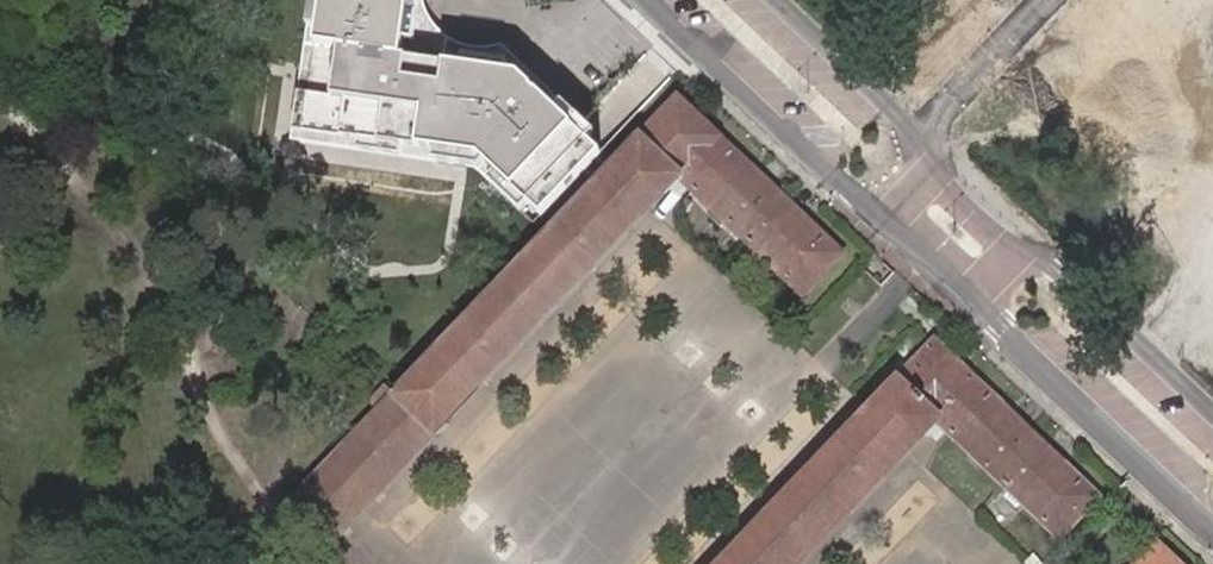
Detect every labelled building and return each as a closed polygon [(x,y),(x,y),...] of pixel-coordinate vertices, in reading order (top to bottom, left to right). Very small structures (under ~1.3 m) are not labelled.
[(302,133),(479,159),(543,218),(603,154),(520,77),(403,60),(412,0),(321,0),(302,133)] [(719,138),(679,100),(566,217),(547,237),(394,398),(286,510),(327,549),(680,179),(719,138)] [(780,198),(719,138),(680,179),(742,237),(780,198)] [(803,296),(842,255),(780,198),(742,237),(803,296)] [(975,381),(936,344),(900,380),(939,418),(975,381)] [(900,380),(725,563),(801,563),(937,423),(936,421),(939,418),(900,380)] [(992,476),(1031,435),(975,381),(939,418),(936,421),(937,423),(992,476)] [(1100,500),(1031,435),(992,476),(1061,541),(1100,500)] [(1157,546),(1140,563),(1177,563),(1157,546)]
